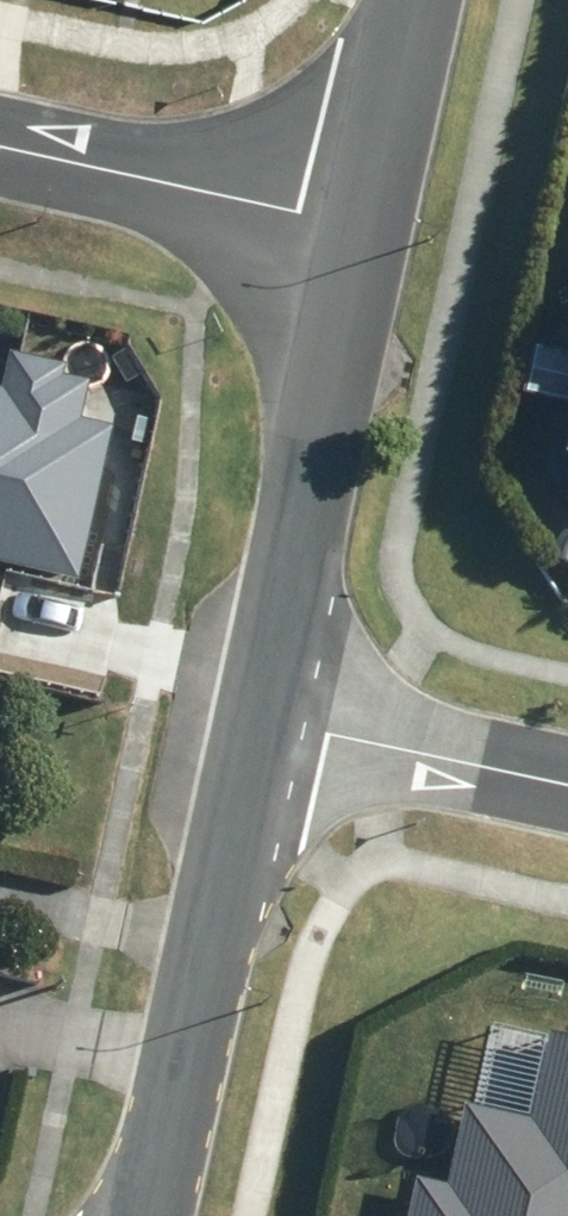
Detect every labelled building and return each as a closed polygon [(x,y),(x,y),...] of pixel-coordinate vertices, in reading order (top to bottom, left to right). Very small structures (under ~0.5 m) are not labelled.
[(558,386),(567,388),(567,341),(558,386)] [(79,578),(115,424),(80,416),(89,378),(64,372),(66,364),(11,352),(3,386),(0,385),(0,560),(79,578)] [(566,425),(550,421),(538,477),(567,484),(567,414),(566,425)] [(536,1040),(516,1127),(451,1113),(433,1193),(403,1186),(397,1215),(567,1215),(567,1047),(536,1040)]
